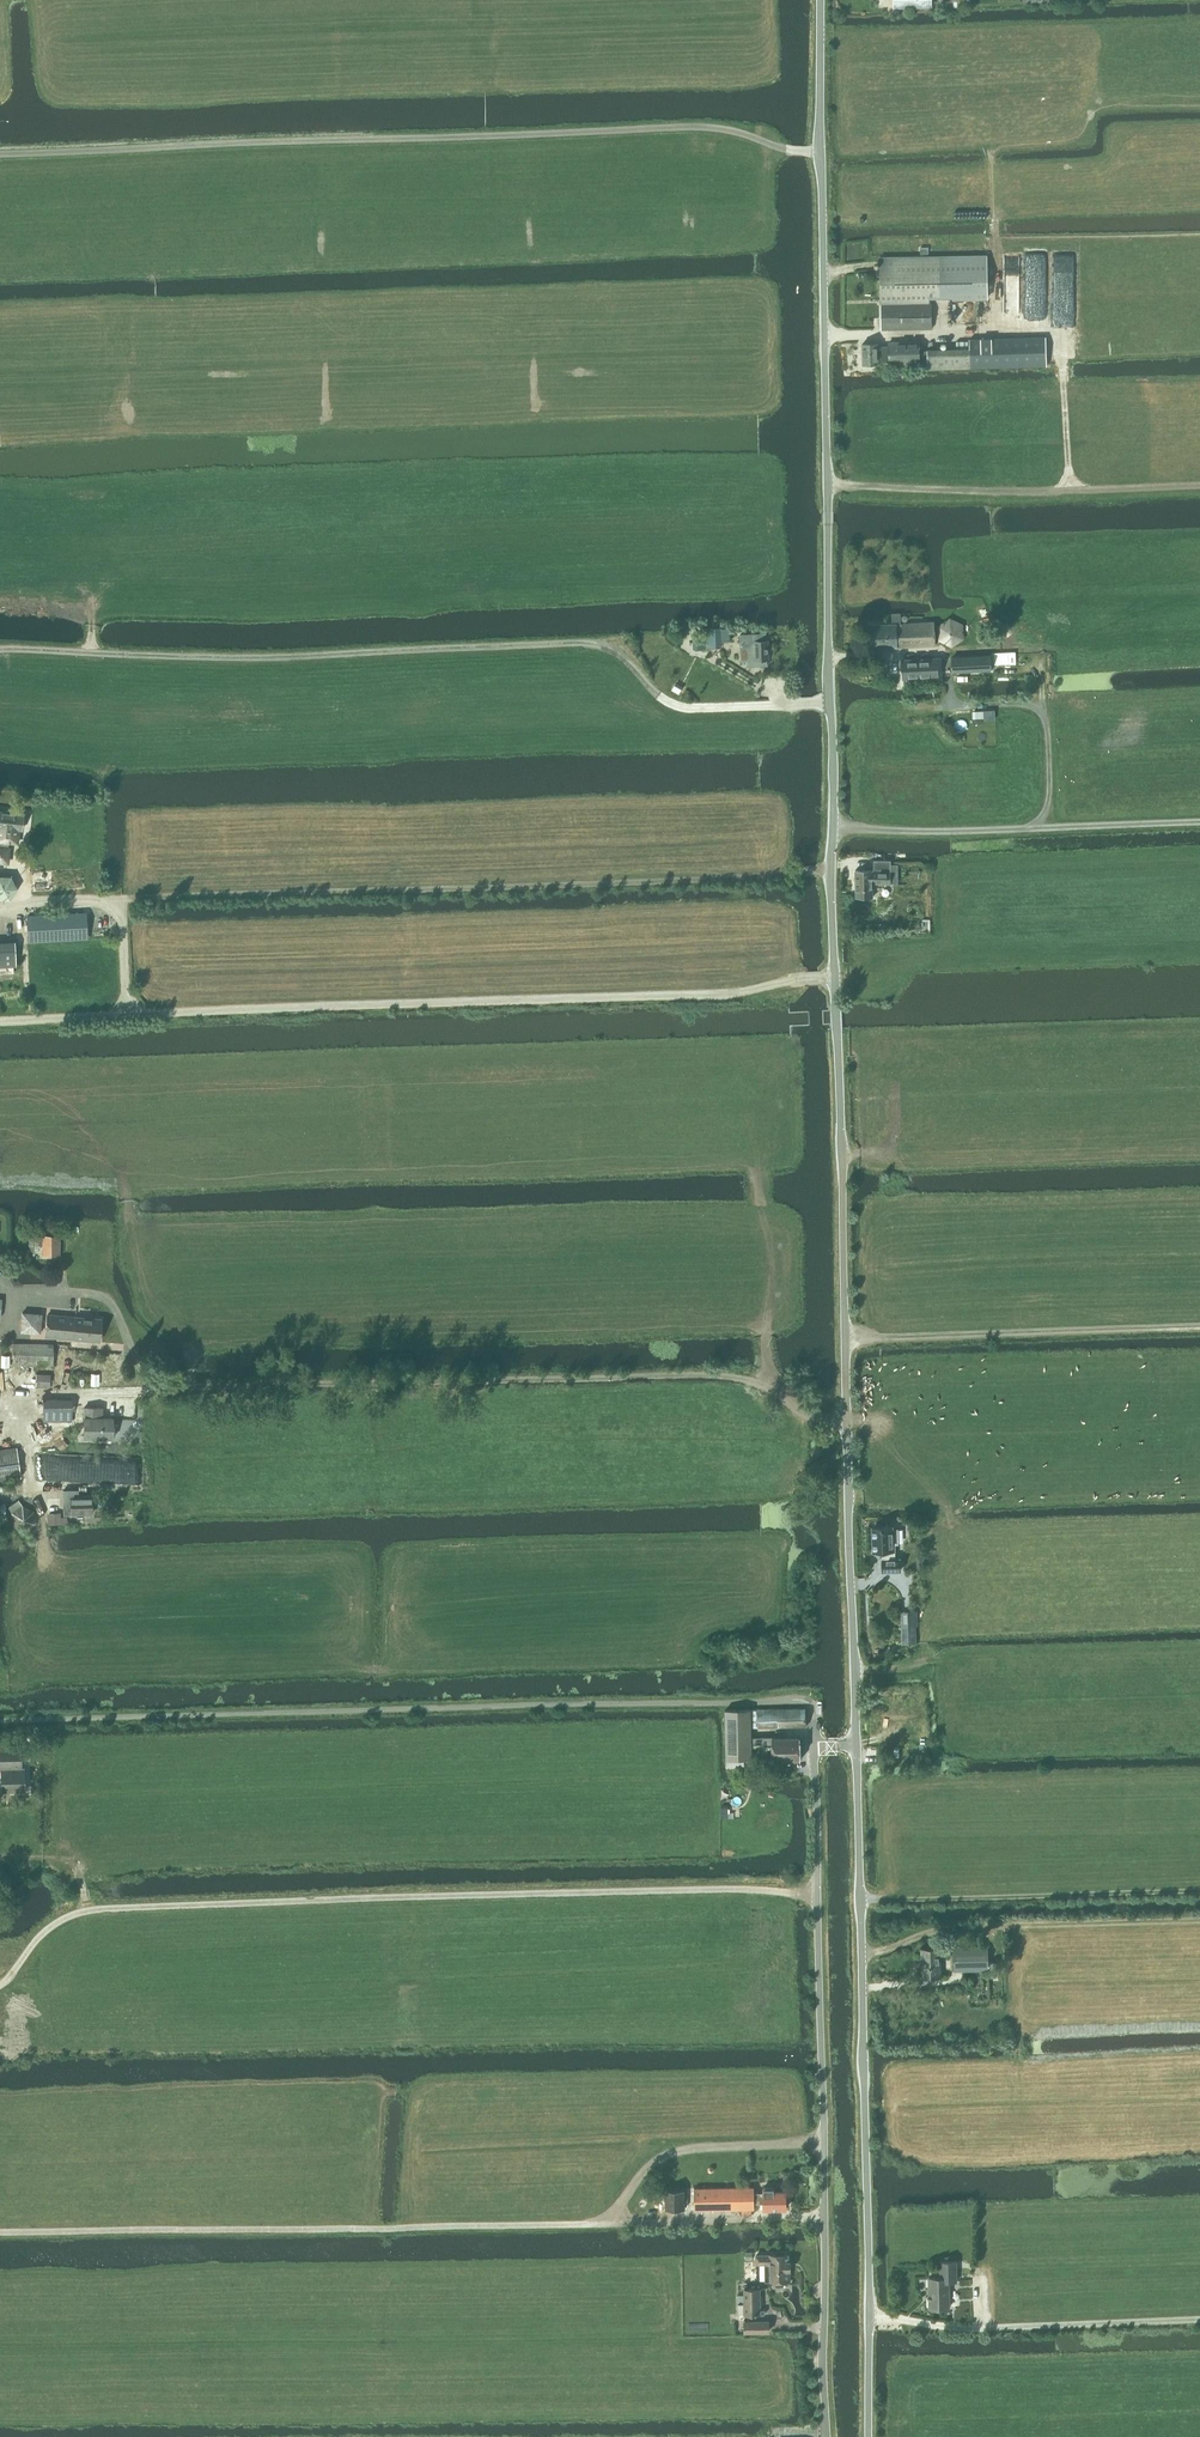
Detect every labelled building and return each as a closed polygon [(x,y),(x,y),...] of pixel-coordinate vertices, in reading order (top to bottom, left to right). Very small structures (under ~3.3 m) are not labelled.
[(932,8),(932,0),(894,0),(894,8),(932,8)] [(987,257),(941,257),(881,259),(882,304),(882,330),(933,329),(932,303),(930,303),(930,299),(987,298),(987,257)] [(928,351),(922,351),(923,369),(929,369),(1047,366),(1046,357),(1046,338),(970,340),(970,349),(928,350),(928,351)] [(876,343),(863,344),(863,364),(879,364),(890,363),(920,362),(919,342),(889,343),(889,351),(879,351),(878,343),(876,343)] [(935,622),(901,624),(901,613),(892,614),(893,624),(871,625),(872,649),(898,647),(897,647),(936,645),(935,622)] [(706,628),(707,647),(722,647),(721,627),(706,628)] [(766,634),(741,635),(742,661),(748,660),(748,666),(767,665),(767,659),(769,659),(769,640),(766,640),(766,634)] [(903,660),(904,679),(938,677),(937,658),(903,660)] [(7,862),(9,848),(7,848),(8,842),(9,842),(18,843),(19,830),(22,830),(24,813),(0,811),(0,861),(7,862)] [(874,870),(856,870),(856,897),(873,897),(873,889),(873,883),(878,883),(879,883),(880,883),(891,883),(891,865),(891,862),(891,861),(891,860),(882,860),(879,860),(874,860),(874,861),(874,870)] [(11,876),(0,876),(0,899),(10,899),(17,888),(11,876)] [(29,916),(28,916),(29,942),(87,939),(86,913),(47,915),(29,916)] [(16,966),(15,941),(0,942),(0,967),(16,966)] [(59,1235),(57,1235),(57,1230),(50,1230),(50,1235),(29,1235),(29,1245),(44,1246),(44,1256),(60,1256),(59,1235)] [(41,1333),(42,1314),(23,1312),(22,1332),(41,1333)] [(74,1338),(75,1317),(47,1315),(46,1336),(74,1338)] [(100,1340),(101,1319),(75,1317),(74,1338),(100,1340)] [(53,1365),(53,1344),(13,1343),(13,1365),(53,1365)] [(51,1387),(51,1374),(36,1374),(36,1387),(51,1387)] [(72,1421),(72,1399),(44,1399),(44,1421),(72,1421)] [(102,1417),(102,1408),(84,1407),(84,1438),(113,1438),(113,1418),(102,1417)] [(17,1447),(0,1449),(0,1481),(21,1478),(17,1447)] [(93,1514),(93,1495),(78,1495),(78,1489),(63,1490),(63,1514),(93,1514)] [(895,1559),(895,1550),(895,1543),(898,1543),(898,1529),(893,1529),(893,1527),(882,1527),(882,1528),(873,1528),(874,1551),(885,1551),(885,1559),(883,1559),(883,1571),(900,1571),(900,1559),(895,1559)] [(917,1611),(901,1612),(901,1626),(902,1644),(917,1643),(916,1629),(916,1625),(918,1625),(917,1611)] [(753,1727),(807,1726),(806,1708),(752,1709),(753,1727)] [(751,1709),(726,1710),(727,1759),(734,1759),(744,1759),(752,1759),(752,1746),(764,1746),(773,1745),(772,1738),(752,1738),(751,1709)] [(773,1745),(764,1746),(764,1761),(775,1760),(778,1763),(783,1763),(785,1760),(801,1760),(801,1737),(772,1738),(773,1745)] [(1,1769),(21,1768),(21,1745),(0,1746),(0,1769),(1,1769)] [(25,1791),(24,1775),(24,1768),(21,1768),(1,1769),(2,1792),(25,1791)] [(955,1971),(989,1969),(988,1947),(954,1948),(955,1971)] [(922,1977),(941,1976),(940,1948),(922,1948),(922,1977)] [(786,2191),(774,2191),(774,2187),(764,2187),(764,2193),(755,2193),(754,2187),(695,2188),(695,2210),(755,2209),(755,2203),(764,2203),(764,2209),(786,2208),(786,2191)] [(685,2209),(686,2189),(665,2189),(664,2209),(685,2209)] [(784,2282),(784,2280),(789,2280),(788,2278),(790,2277),(790,2272),(788,2271),(788,2269),(791,2269),(791,2261),(788,2261),(788,2254),(771,2254),(771,2255),(757,2255),(757,2263),(767,2263),(767,2280),(776,2280),(776,2282),(777,2284),(783,2284),(784,2282)] [(950,2307),(949,2281),(957,2281),(957,2261),(941,2261),(941,2278),(929,2278),(930,2308),(950,2307)] [(745,2303),(739,2303),(739,2313),(745,2313),(745,2314),(745,2315),(760,2314),(765,2314),(765,2309),(761,2309),(760,2288),(745,2289),(745,2303)] [(752,2323),(745,2323),(745,2332),(769,2332),(769,2321),(752,2322),(752,2323)]
